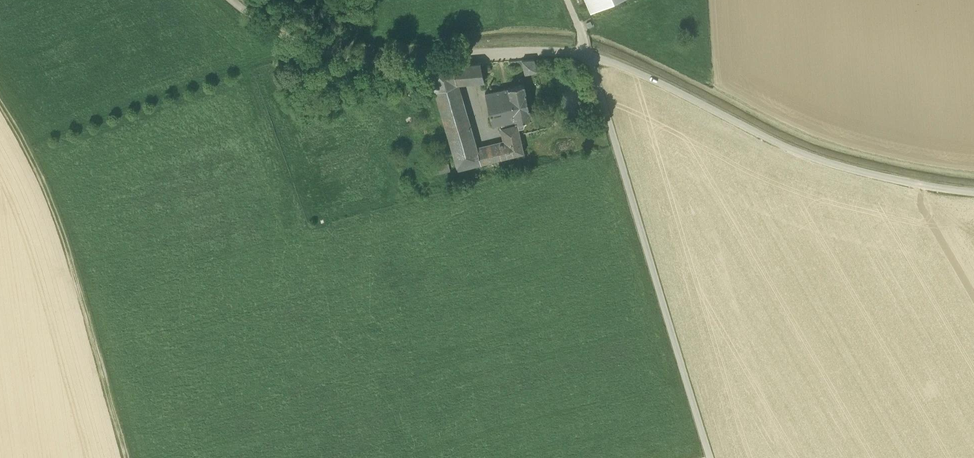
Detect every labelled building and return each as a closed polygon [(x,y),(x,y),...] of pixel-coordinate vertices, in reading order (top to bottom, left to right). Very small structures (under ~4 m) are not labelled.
[(591,10),(614,0),(586,0),(591,10)] [(522,60),(525,74),(537,71),(534,59),(522,60)] [(480,62),(469,63),(473,82),(485,81),(480,62)] [(465,82),(473,82),(469,63),(460,64),(465,82)] [(458,83),(465,82),(460,64),(428,67),(458,170),(524,154),(518,125),(502,129),(506,142),(478,149),(458,83)] [(515,120),(515,121),(531,118),(524,84),(508,88),(508,89),(515,120)] [(485,93),(492,125),(515,120),(508,89),(485,93)] [(438,167),(439,174),(450,172),(449,164),(438,167)]
